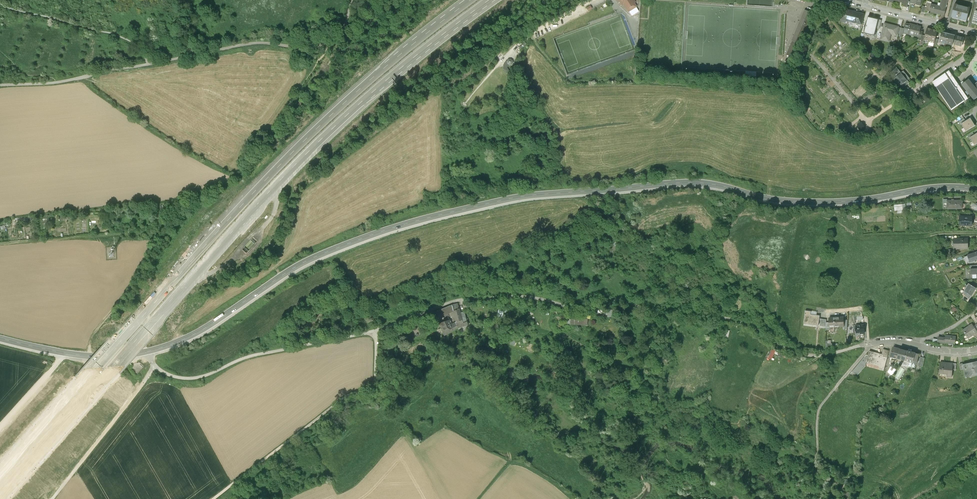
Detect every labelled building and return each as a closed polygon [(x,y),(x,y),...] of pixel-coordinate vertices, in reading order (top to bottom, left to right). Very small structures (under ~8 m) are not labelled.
[(620,2),(622,1),(627,10),(636,4),(633,0),(619,0),(620,2)] [(940,7),(932,4),(930,12),(945,16),(947,8),(946,8),(948,0),(942,0),(940,7)] [(955,4),(952,17),(967,21),(970,8),(955,4)] [(864,14),(843,9),(841,20),(862,25),(864,14)] [(869,19),(865,37),(873,39),(878,22),(869,19)] [(885,24),(881,40),(889,42),(891,35),(897,36),(897,34),(899,28),(885,24)] [(904,29),(903,34),(921,38),(922,35),(923,32),(920,31),(921,27),(910,24),(910,25),(906,24),(904,29)] [(924,41),(929,42),(932,30),(927,29),(925,36),(924,41)] [(937,31),(932,30),(929,42),(934,44),(935,39),(937,31)] [(939,42),(946,44),(948,34),(942,33),(939,42)] [(955,36),(948,34),(946,44),(952,46),(953,44),(955,36)] [(963,38),(955,36),(953,44),(961,46),(963,38)] [(793,57),(798,43),(792,41),(787,55),(793,57)] [(897,68),(889,74),(894,80),(892,82),(898,89),(900,87),(902,89),(910,83),(908,81),(910,79),(904,71),(901,73),(897,68)] [(949,71),(932,83),(952,111),(968,99),(949,71)] [(962,85),(974,100),(976,98),(976,83),(974,86),(968,80),(962,85)] [(962,124),(966,131),(975,126),(971,119),(962,124)] [(962,201),(947,201),(947,203),(948,209),(961,209),(961,204),(962,204),(962,201)] [(972,226),(972,217),(966,216),(960,216),(960,225),(972,226)] [(954,239),(954,249),(968,249),(968,239),(954,239)] [(967,255),(970,262),(976,260),(976,252),(967,255)] [(966,289),(965,291),(971,296),(976,288),(969,284),(968,286),(966,289)] [(467,325),(463,312),(459,312),(457,305),(452,306),(435,313),(444,335),(467,325)] [(806,311),(804,324),(819,326),(820,316),(811,314),(812,312),(806,311)] [(829,318),(829,322),(830,322),(830,327),(843,326),(844,326),(844,320),(844,317),(829,318)] [(829,322),(826,323),(826,320),(821,319),(820,326),(826,327),(826,330),(830,330),(830,327),(830,322),(829,322)] [(963,330),(968,338),(976,332),(976,331),(972,324),(963,330)] [(856,325),(856,332),(861,332),(861,333),(865,333),(865,325),(856,325)] [(939,336),(938,341),(955,344),(956,336),(946,335),(946,337),(939,336)] [(897,359),(897,358),(900,349),(893,347),(890,357),(897,359)] [(870,350),(868,355),(866,362),(879,365),(881,365),(880,368),(880,369),(884,370),(889,350),(883,348),(882,353),(870,350)] [(897,358),(905,360),(908,351),(900,348),(900,349),(897,358)] [(910,361),(913,362),(915,353),(916,352),(908,350),(908,351),(905,360),(910,361)] [(858,375),(865,366),(866,362),(868,355),(866,354),(853,371),(858,375)] [(965,376),(976,374),(976,361),(963,364),(964,369),(965,376)] [(953,363),(940,362),(939,372),(947,373),(947,377),(952,377),(953,370),(953,363)] [(897,370),(891,366),(888,372),(893,375),(897,370)] [(901,367),(895,376),(900,378),(905,370),(901,367)]
